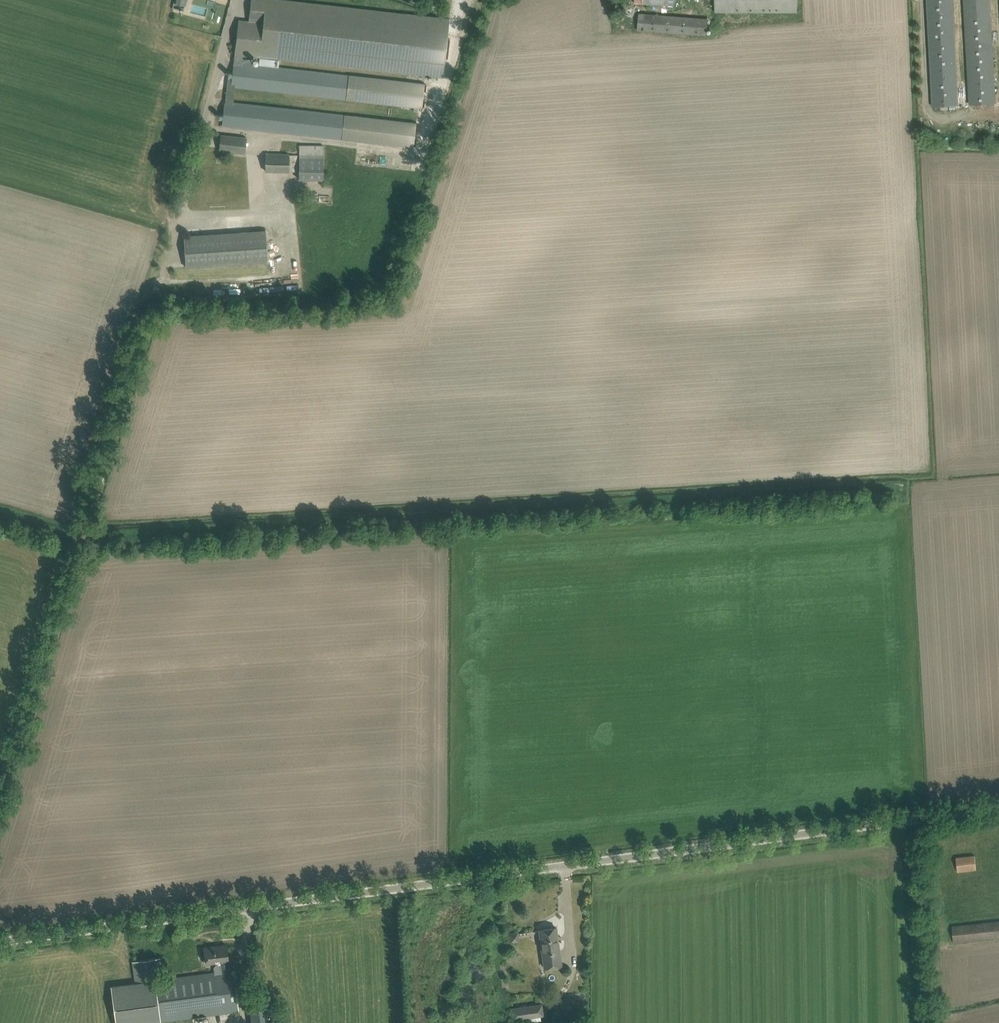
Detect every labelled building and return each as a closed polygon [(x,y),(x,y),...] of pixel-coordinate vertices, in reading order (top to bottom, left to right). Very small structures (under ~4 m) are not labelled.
[(248,21),(238,20),(234,62),(231,81),(227,81),(225,103),(224,103),(222,126),(342,139),(414,147),(416,122),(345,114),(345,116),(233,103),(235,87),(347,100),(422,108),(425,83),(348,75),(348,76),(242,63),(243,53),(442,76),(442,77),(443,77),(449,19),(449,20),(273,0),(251,0),(248,21)] [(716,11),(797,10),(797,0),(716,0),(716,11)] [(933,106),(958,105),(952,0),(927,0),(933,106)] [(970,104),(995,103),(990,0),(964,0),(970,104)] [(639,14),(638,29),(707,34),(708,18),(639,14)] [(247,138),(231,136),(221,135),(219,151),(245,154),(247,138)] [(323,180),(323,156),(323,145),(299,144),(299,155),(299,179),(323,180)] [(297,155),(266,154),(265,171),(297,172),(297,155)] [(186,268),(267,262),(265,229),(184,236),(186,268)] [(976,868),(976,865),(975,855),(956,858),(958,870),(976,868)] [(998,937),(998,921),(952,927),(954,941),(998,937)] [(544,968),(551,967),(561,965),(556,928),(539,930),(544,968)] [(518,931),(509,933),(510,942),(519,941),(518,931)] [(238,1009),(233,970),(229,971),(226,945),(225,945),(225,946),(214,947),(214,946),(204,948),(206,963),(216,962),(216,964),(213,967),(214,973),(163,980),(160,958),(132,962),(134,983),(111,986),(116,1022),(148,1022),(160,1021),(238,1009)] [(543,1016),(541,1004),(511,1008),(513,1020),(543,1016)] [(273,1007),(253,1010),(255,1022),(276,1022),(273,1007)]
